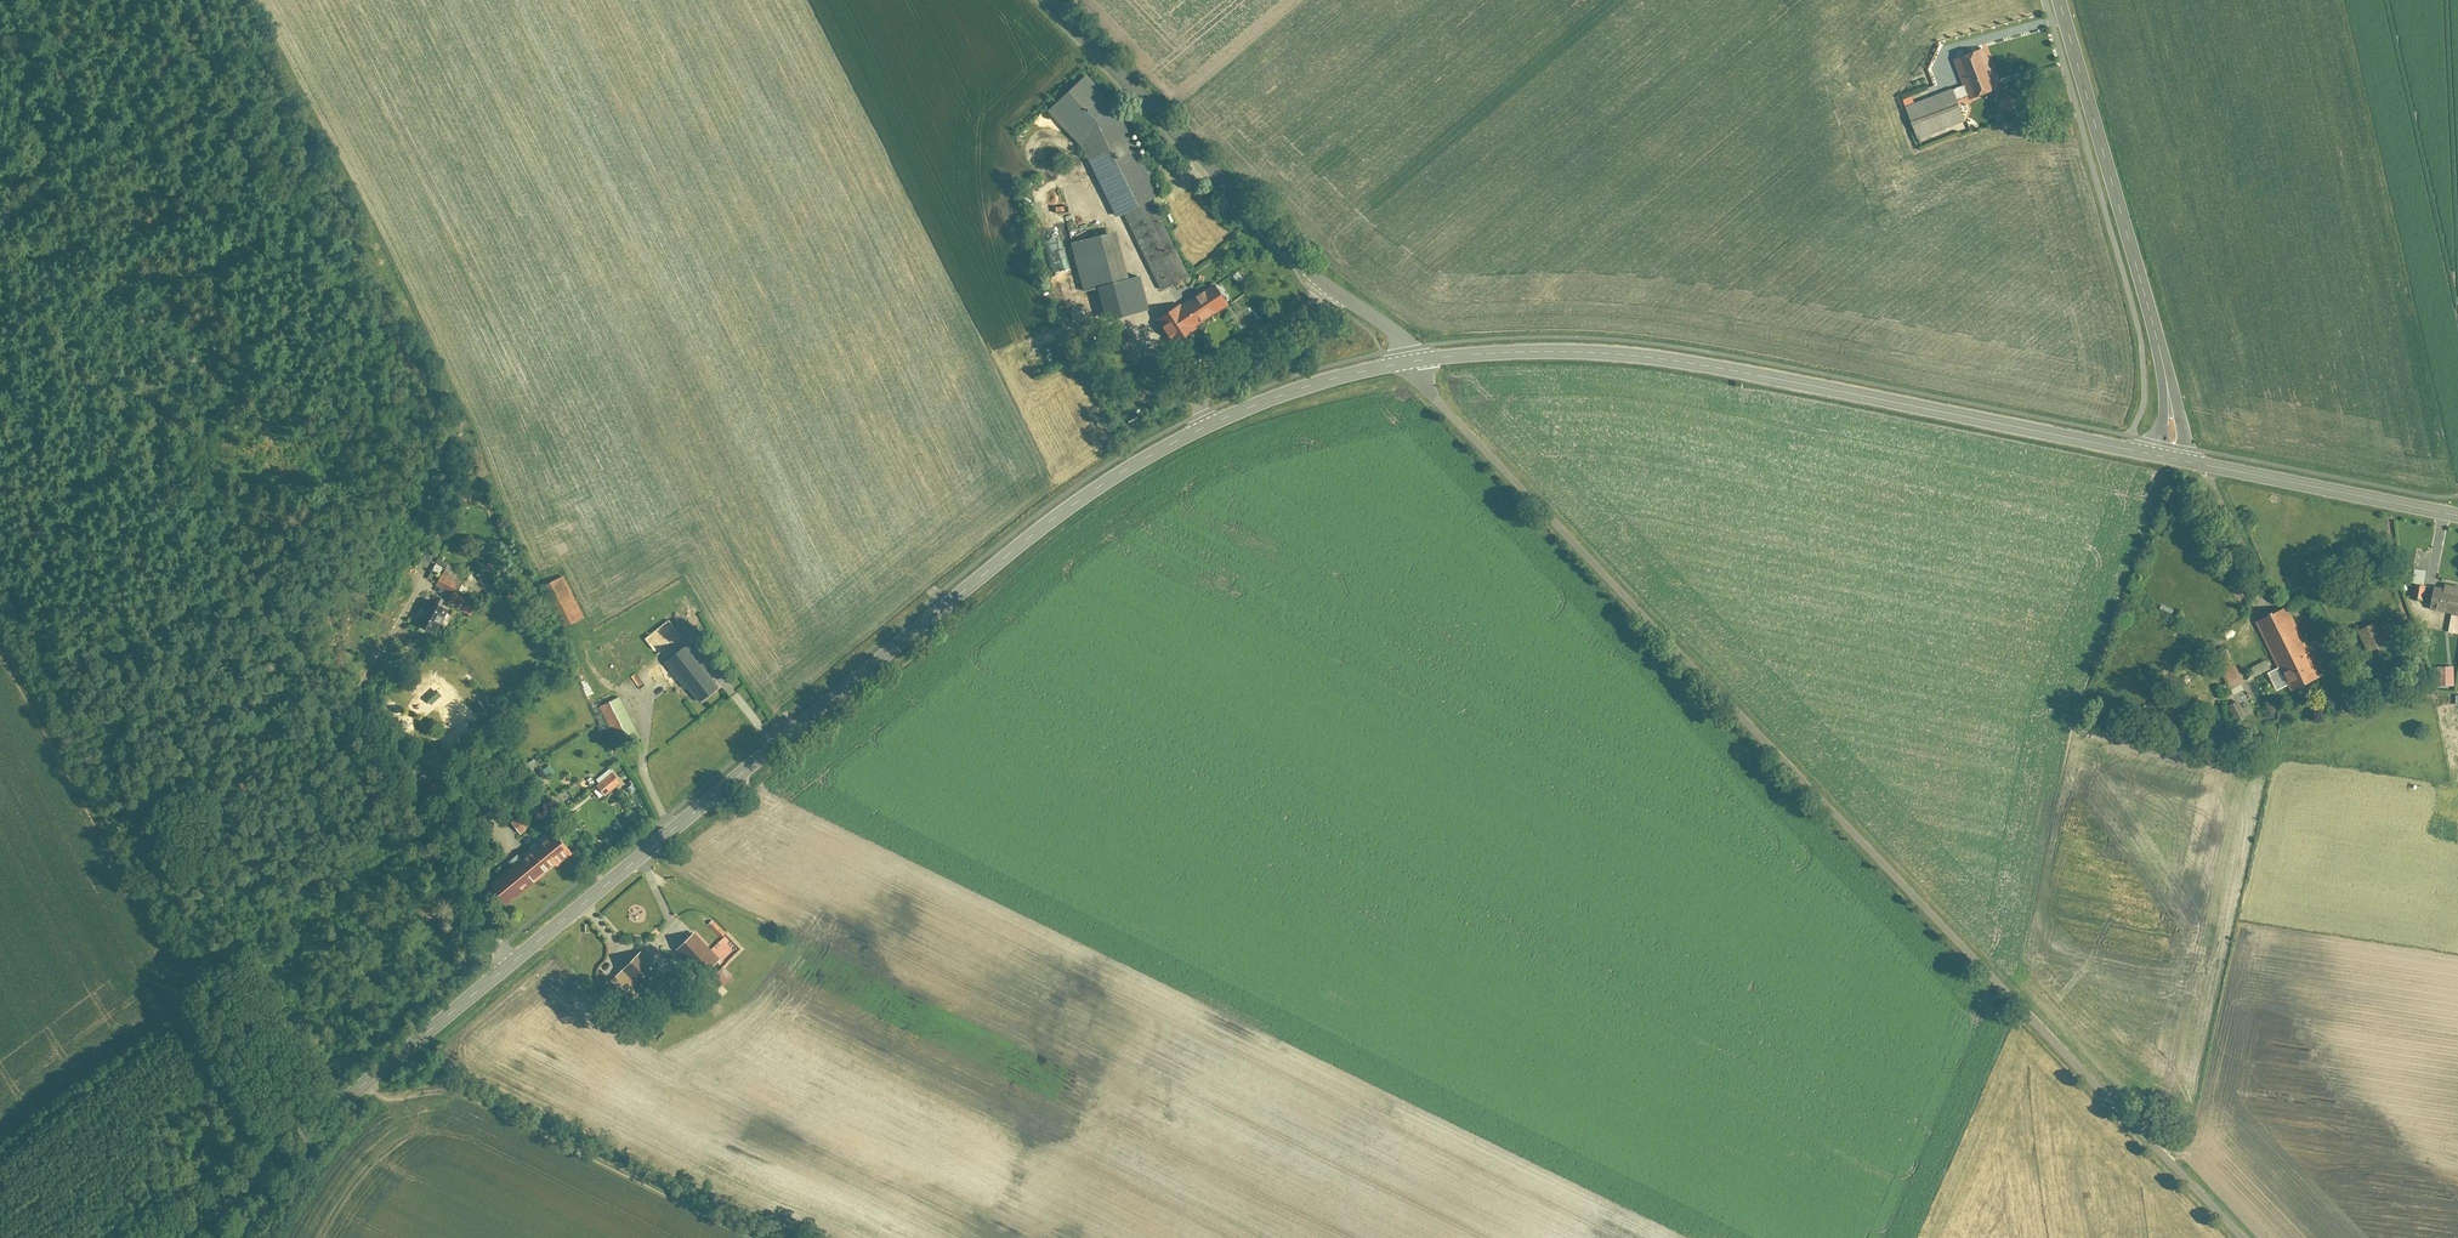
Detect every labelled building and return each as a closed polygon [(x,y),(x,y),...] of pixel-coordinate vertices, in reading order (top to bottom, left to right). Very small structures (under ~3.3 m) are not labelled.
[(1968,125),(1961,106),(2003,91),(1988,50),(1958,61),(1967,85),(1911,106),(1924,141),(1968,125)] [(2005,98),(2002,109),(2014,112),(2017,101),(2005,98)] [(1164,291),(1197,276),(1128,130),(1086,150),(1120,223),(1130,219),(1164,291)] [(1142,275),(1131,277),(1120,232),(1074,243),(1086,295),(1107,290),(1114,317),(1150,309),(1142,275)] [(1215,286),(1161,325),(1180,352),(1234,312),(1215,286)] [(562,576),(538,588),(559,628),(583,615),(562,576)] [(444,577),(420,625),(437,634),(450,607),(466,615),(473,599),(458,591),(461,585),(444,577)] [(2435,611),(2457,615),(2457,589),(2439,585),(2435,611)] [(2417,586),(2415,602),(2425,604),(2427,588),(2417,586)] [(2278,696),(2293,688),(2295,693),(2318,681),(2285,616),(2262,628),(2283,670),(2269,678),(2278,696)] [(667,627),(648,641),(660,658),(680,644),(667,627)] [(690,648),(668,664),(701,708),(723,692),(690,648)] [(2249,682),(2229,649),(2214,658),(2234,691),(2249,682)] [(623,700),(601,711),(620,750),(642,740),(623,700)] [(597,783),(608,797),(628,781),(617,767),(597,783)] [(524,815),(514,824),(524,834),(534,826),(524,815)] [(495,887),(510,906),(574,854),(558,835),(495,887)] [(696,935),(679,953),(704,974),(720,956),(696,935)] [(645,952),(617,979),(642,1005),(670,977),(645,952)]
